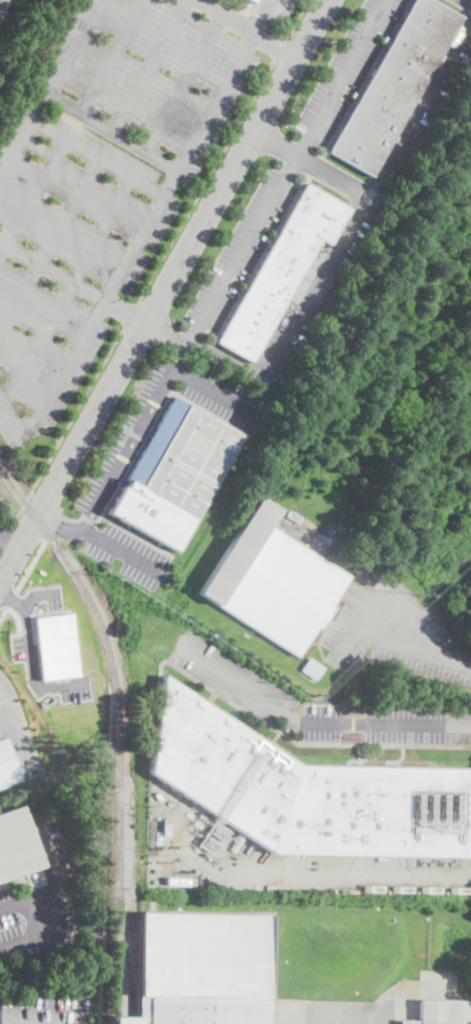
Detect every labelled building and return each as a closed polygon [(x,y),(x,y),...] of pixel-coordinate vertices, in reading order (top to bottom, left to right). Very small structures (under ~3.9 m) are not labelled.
[(327,152),(413,0),(432,0),(461,17),(372,175),(371,177),(327,152)] [(350,208),(329,245),(320,240),(251,362),(215,342),(305,182),(350,208)] [(242,436),(177,552),(108,512),(173,397),(242,436)] [(322,618),(297,657),(198,593),(259,498),(278,511),(268,526),(347,578),(322,618)] [(34,617),(40,680),(79,675),(72,612),(34,617)] [(323,668),(315,680),(301,671),(309,658),(323,668)] [(300,766),(470,769),(470,857),(273,854),(149,773),(163,676),(300,766)] [(22,779),(7,737),(0,739),(0,787),(22,779)] [(43,866),(0,880),(0,814),(23,806),(43,866)] [(244,837),(234,853),(229,850),(239,834),(244,837)] [(194,878),(194,887),(166,886),(166,877),(194,878)] [(269,999),(268,1023),(113,1023),(113,1017),(138,1018),(140,912),(270,915),(269,999)] [(418,1005),(470,1006),(470,1023),(399,1023),(399,1020),(418,1021),(418,1005)]
